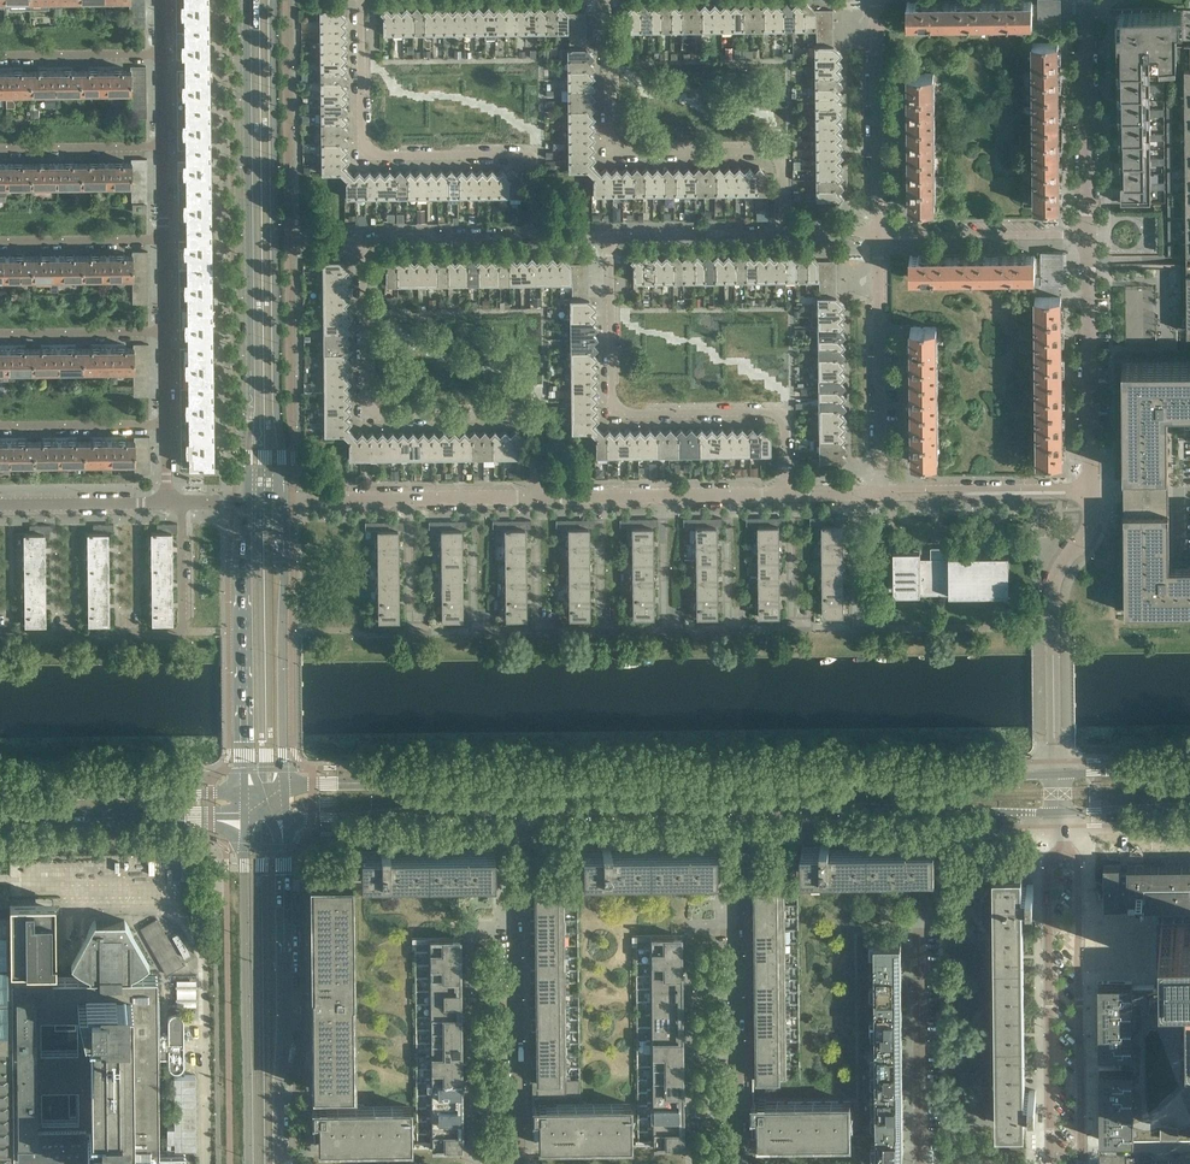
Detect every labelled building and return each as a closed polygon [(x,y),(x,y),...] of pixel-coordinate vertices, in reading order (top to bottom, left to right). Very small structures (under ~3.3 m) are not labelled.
[(209,6),(209,0),(176,0),(177,28),(209,28),(209,6)] [(1032,22),(1032,21),(1032,3),(1032,0),(989,1),(989,23),(1029,22),(1032,22)] [(1060,0),(1039,0),(1039,3),(1039,21),(1039,29),(1056,29),(1061,29),(1060,0)] [(805,10),(801,6),(796,1),(791,6),(795,10),(795,29),(805,28),(805,10)] [(814,17),(814,10),(815,10),(806,1),(801,6),(805,10),(805,28),(815,28),(815,24),(814,17)] [(951,23),(950,1),(907,2),(907,24),(951,23)] [(989,23),(989,1),(950,1),(951,23),(989,23)] [(713,30),(713,11),(709,7),(704,2),(699,8),(702,11),(703,30),(713,30)] [(723,11),(719,7),(714,2),(709,7),(713,11),(713,30),(723,29),(723,11)] [(734,11),(730,7),(725,2),(719,7),(723,11),(723,29),(734,29),(734,11)] [(744,29),(744,11),(740,7),(735,2),(730,7),(734,11),(734,29),(744,29)] [(754,11),(750,7),(745,2),(740,7),(744,11),(744,29),(754,29),(754,11)] [(764,29),(764,10),(760,7),(755,2),(750,7),(754,11),(754,29),(764,29)] [(774,29),(774,10),(771,7),(765,2),(760,7),(764,10),(764,29),(774,29)] [(784,10),(781,7),(776,2),(771,7),(774,10),(774,29),(785,29),(784,10)] [(795,29),(795,10),(791,6),(786,2),(781,7),(784,10),(785,29),(795,29)] [(641,12),(638,8),(633,3),(627,9),(630,12),(630,30),(642,30),(641,12)] [(652,30),(652,12),(648,8),(643,3),(638,8),(641,12),(642,30),(652,30)] [(662,12),(658,8),(653,3),(648,8),(652,12),(652,30),(662,30),(662,12)] [(672,30),(672,11),(668,8),(663,3),(658,8),(662,12),(662,30),(672,30)] [(682,30),(682,11),(678,8),(673,3),(668,8),(672,11),(672,30),(682,30)] [(692,11),(689,8),(683,3),(678,8),(682,11),(682,30),(692,30),(692,11)] [(703,30),(702,11),(699,8),(694,3),(689,8),(692,11),(692,30),(703,30)] [(527,32),(527,13),(523,9),(518,4),(513,10),(516,13),(517,32),(527,32)] [(537,13),(533,9),(528,4),(523,9),(527,13),(527,32),(537,31),(537,13)] [(547,31),(547,13),(543,9),(538,4),(533,9),(537,13),(537,31),(547,31)] [(557,13),(553,9),(548,4),(543,9),(547,13),(547,31),(557,31),(557,13)] [(568,31),(568,26),(568,19),(567,13),(568,12),(559,4),(553,9),(557,13),(557,31),(568,31)] [(435,33),(435,14),(431,10),(426,5),(421,11),(425,14),(425,33),(435,33)] [(445,32),(445,14),(442,10),(436,5),(431,10),(435,14),(435,33),(445,32)] [(456,32),(455,14),(452,10),(447,5),(442,10),(445,14),(445,32),(456,32)] [(466,14),(462,10),(457,5),(452,10),(455,14),(456,32),(466,32),(466,14)] [(476,32),(476,14),(472,10),(467,5),(462,10),(466,14),(466,32),(476,32)] [(486,32),(486,13),(482,10),(477,5),(472,10),(476,14),(476,32),(486,32)] [(496,32),(496,13),(492,10),(487,5),(482,10),(486,13),(486,32),(496,32)] [(506,13),(503,10),(497,5),(492,10),(496,13),(496,32),(506,32),(506,13)] [(516,13),(513,10),(508,5),(503,10),(506,13),(506,32),(517,32),(516,13)] [(395,33),(394,14),(391,11),(386,6),(380,12),(383,15),(383,33),(395,33)] [(405,33),(405,14),(401,11),(396,6),(391,11),(394,14),(395,33),(405,33)] [(415,33),(415,14),(411,11),(406,6),(401,11),(405,14),(405,33),(415,33)] [(425,14),(421,11),(416,6),(411,11),(415,14),(415,33),(425,33),(425,14)] [(347,17),(338,9),(320,9),(320,19),(338,18),(342,22),(347,17)] [(1150,158),(1150,140),(1165,140),(1164,133),(1150,133),(1150,116),(1164,115),(1164,109),(1150,109),(1150,91),(1164,91),(1164,84),(1150,84),(1149,50),(1159,49),(1159,59),(1166,59),(1166,68),(1172,68),(1171,58),(1177,58),(1177,26),(1182,26),(1182,9),(1118,10),(1118,35),(1119,35),(1120,124),(1121,202),(1151,202),(1151,189),(1165,189),(1165,182),(1151,182),(1150,165),(1165,164),(1165,158),(1150,158)] [(347,27),(342,22),(338,18),(320,19),(320,29),(338,29),(342,32),(347,27)] [(1056,40),(1056,29),(1039,29),(1039,21),(1032,21),(1032,22),(1029,22),(1029,42),(1032,42),(1032,41),(1056,40)] [(177,108),(210,108),(210,62),(209,28),(177,28),(177,57),(184,57),(184,62),(184,67),(184,68),(177,68),(177,108)] [(347,37),(342,32),(338,29),(320,29),(320,39),(338,39),(342,42),(347,37)] [(347,47),(342,42),(338,39),(320,39),(320,49),(339,49),(342,53),(347,47)] [(1058,63),(1058,40),(1056,40),(1032,41),(1032,42),(1033,63),(1058,63)] [(841,53),(833,44),(816,45),(814,45),(814,55),(833,54),(836,58),(841,53)] [(594,56),(586,47),(570,48),(567,48),(567,57),(586,57),(589,61),(594,56)] [(347,58),(342,53),(339,49),(320,49),(320,59),(339,59),(342,63),(347,58)] [(842,63),(836,58),(833,54),(814,55),(814,65),(833,65),(837,68),(842,63)] [(594,66),(589,61),(586,57),(567,57),(567,68),(586,67),(590,71),(594,66)] [(347,68),(342,63),(339,59),(320,59),(320,69),(339,69),(342,73),(347,68)] [(1061,81),(1061,74),(1059,74),(1058,63),(1033,63),(1033,93),(1059,93),(1059,81),(1061,81)] [(842,73),(837,68),(833,65),(814,65),(814,75),(833,75),(837,78),(842,73)] [(595,76),(590,71),(586,67),(567,68),(568,78),(586,77),(590,81),(595,76)] [(81,91),(81,70),(73,70),(73,68),(71,68),(71,71),(65,71),(65,70),(46,71),(40,71),(40,69),(38,69),(38,71),(30,71),(31,92),(42,92),(42,89),(50,89),(50,92),(62,91),(62,89),(70,89),(70,91),(81,91)] [(131,91),(131,88),(131,81),(131,74),(131,70),(123,70),(123,68),(122,68),(122,71),(115,71),(115,70),(96,70),(96,71),(90,71),(90,68),(88,68),(88,70),(81,70),(81,91),(92,91),(92,89),(100,89),(100,91),(112,91),(112,89),(120,89),(120,91),(131,91)] [(30,71),(23,71),(23,69),(21,69),(21,72),(15,72),(15,71),(0,71),(0,92),(12,92),(12,90),(19,90),(19,92),(31,92),(30,71)] [(348,78),(342,73),(339,69),(320,69),(320,80),(339,79),(343,83),(348,78)] [(934,95),(934,73),(908,73),(908,95),(934,95)] [(842,83),(837,78),(833,75),(814,75),(815,85),(833,85),(837,88),(842,83)] [(595,86),(590,81),(586,77),(568,78),(568,88),(586,88),(590,91),(595,86)] [(348,88),(343,83),(339,79),(320,80),(321,90),(339,90),(343,93),(348,88)] [(842,93),(837,88),(833,85),(815,85),(815,95),(833,95),(837,99),(842,93)] [(595,96),(590,91),(586,88),(568,88),(568,98),(586,98),(590,101),(595,96)] [(348,98),(343,93),(339,90),(321,90),(321,100),(339,100),(343,103),(348,98)] [(1061,111),(1061,104),(1059,104),(1059,93),(1033,93),(1033,123),(1059,123),(1059,111),(1061,111)] [(842,104),(837,99),(833,95),(815,95),(815,106),(833,105),(837,109),(842,104)] [(934,125),(934,110),(934,95),(908,95),(908,107),(906,107),(906,113),(908,113),(909,125),(934,125)] [(595,106),(590,101),(586,98),(568,98),(568,108),(586,108),(590,112),(595,106)] [(348,108),(343,103),(339,100),(321,100),(321,110),(339,110),(343,113),(348,108)] [(842,114),(837,109),(833,105),(815,106),(815,116),(834,115),(837,119),(842,114)] [(211,152),(210,108),(177,108),(178,148),(185,147),(185,148),(185,153),(185,159),(178,159),(179,187),(211,187),(211,152)] [(595,117),(590,112),(586,108),(568,108),(568,118),(586,118),(590,122),(595,117)] [(348,119),(343,113),(339,110),(321,110),(321,120),(339,120),(343,124),(348,119)] [(842,124),(837,119),(834,115),(815,116),(815,126),(834,126),(837,129),(842,124)] [(595,127),(590,122),(586,118),(568,118),(568,128),(587,128),(590,132),(595,127)] [(348,129),(343,124),(339,120),(321,120),(321,130),(340,130),(343,134),(348,129)] [(457,121),(458,137),(473,136),(472,120),(457,121)] [(1061,142),(1061,135),(1059,135),(1059,123),(1033,123),(1034,154),(1059,154),(1059,142),(1061,142)] [(934,155),(934,140),(934,125),(909,125),(909,137),(907,137),(907,145),(909,145),(909,155),(934,155)] [(842,135),(837,129),(834,126),(815,126),(815,137),(834,136),(837,140),(842,135)] [(595,137),(590,132),(587,128),(568,128),(568,139),(587,138),(590,142),(595,137)] [(348,139),(343,134),(340,130),(321,130),(321,141),(340,140),(343,144),(348,139)] [(842,145),(837,140),(834,136),(815,137),(815,147),(834,146),(838,150),(842,145)] [(595,147),(590,142),(587,138),(568,139),(568,149),(587,149),(590,152),(595,147)] [(348,149),(343,144),(340,140),(321,141),(321,151),(340,150),(343,154),(348,149)] [(843,155),(838,150),(834,146),(815,147),(815,157),(834,157),(838,160),(843,155)] [(595,157),(590,152),(587,149),(568,149),(568,159),(587,159),(590,162),(595,157)] [(348,159),(343,154),(340,150),(321,151),(321,161),(340,161),(344,164),(348,159)] [(1062,172),(1062,165),(1059,165),(1059,154),(1034,154),(1034,184),(1060,184),(1060,172),(1062,172)] [(935,185),(934,155),(909,155),(909,167),(907,167),(907,174),(909,174),(909,185),(935,185)] [(843,165),(838,160),(834,157),(815,157),(816,167),(834,167),(838,170),(843,165)] [(595,167),(590,162),(587,159),(568,159),(568,170),(587,170),(590,173),(595,167)] [(82,184),(81,163),(74,163),(74,161),(72,161),(72,164),(66,164),(66,163),(56,163),(47,163),(47,164),(41,164),(41,161),(39,161),(39,163),(31,163),(31,184),(43,184),(43,182),(50,182),(50,184),(63,184),(63,182),(70,182),(70,184),(82,184)] [(132,173),(132,166),(132,162),(124,162),(124,161),(122,161),(122,163),(116,163),(116,162),(97,163),(91,163),(91,161),(89,161),(89,163),(81,163),(82,184),(93,184),(93,181),(101,181),(101,184),(113,184),(113,181),(121,181),(121,183),(132,183),(132,181),(132,173)] [(349,170),(344,164),(340,161),(321,161),(321,173),(340,173),(343,176),(349,170)] [(31,163),(24,163),(24,162),(22,162),(22,164),(16,164),(16,163),(0,164),(0,182),(0,185),(13,185),(13,182),(20,182),(20,184),(31,184),(31,163)] [(758,193),(757,174),(753,170),(748,165),(743,171),(747,174),(747,193),(758,193)] [(767,192),(767,174),(759,165),(753,170),(757,174),(758,193),(767,192)] [(665,175),(661,171),(656,166),(651,172),(655,175),(655,194),(665,194),(665,175)] [(676,193),(675,175),(672,171),(666,166),(661,171),(665,175),(665,194),(676,193)] [(686,193),(686,175),(682,171),(677,166),(672,171),(675,175),(676,193),(686,193)] [(696,175),(693,171),(687,166),(682,171),(686,175),(686,193),(697,193),(696,175)] [(706,175),(703,171),(698,166),(693,171),(696,175),(697,193),(707,193),(706,175)] [(717,193),(717,175),(713,171),(708,166),(703,171),(706,175),(707,193),(717,193)] [(727,174),(723,171),(718,166),(713,171),(717,175),(717,193),(727,193),(727,174)] [(737,193),(737,174),(733,171),(728,166),(723,171),(727,174),(727,193),(737,193)] [(747,174),(743,171),(738,166),(733,171),(737,174),(737,193),(747,193),(747,174)] [(604,194),(604,176),(601,172),(595,167),(590,173),(593,176),(593,194),(604,194)] [(614,176),(611,172),(606,167),(601,172),(604,176),(604,194),(615,194),(614,176)] [(625,194),(625,176),(621,172),(616,167),(611,172),(614,176),(615,194),(625,194)] [(635,175),(631,172),(626,167),(621,172),(625,176),(625,194),(635,194),(635,175)] [(645,175),(641,172),(636,167),(631,172),(635,175),(635,194),(645,194),(645,175)] [(655,194),(655,175),(651,172),(646,167),(641,172),(645,175),(645,194),(655,194)] [(843,175),(838,170),(834,167),(816,167),(816,177),(834,177),(838,180),(843,175)] [(480,177),(476,173),(471,168),(466,174),(470,177),(470,196),(480,196),(480,177)] [(490,195),(490,177),(486,173),(481,168),(476,173),(480,177),(480,196),(490,195)] [(500,195),(500,177),(496,173),(491,168),(486,173),(490,177),(490,195),(500,195)] [(510,177),(507,173),(501,168),(496,173),(500,177),(500,195),(511,195),(510,177)] [(520,195),(520,177),(512,168),(507,173),(510,177),(511,195),(520,195)] [(388,178),(385,174),(379,169),(374,175),(378,178),(378,197),(388,197),(388,178)] [(399,196),(398,178),(395,174),(390,169),(385,174),(388,178),(388,197),(399,196)] [(409,196),(409,178),(405,174),(400,169),(395,174),(398,178),(399,196),(409,196)] [(419,178),(415,174),(410,169),(405,174),(409,178),(409,196),(419,196),(419,178)] [(429,196),(429,178),(425,174),(420,169),(415,174),(419,178),(419,196),(429,196)] [(439,196),(439,177),(435,174),(430,169),(425,174),(429,178),(429,196),(439,196)] [(449,177),(446,174),(440,169),(435,174),(439,177),(439,196),(449,196),(449,177)] [(459,177),(456,174),(451,169),(446,174),(449,177),(449,196),(460,196),(459,177)] [(470,177),(466,174),(461,169),(456,174),(459,177),(460,196),(470,196),(470,177)] [(358,197),(358,178),(354,175),(349,170),(343,176),(346,178),(346,197),(358,197)] [(368,197),(368,178),(364,175),(359,170),(354,175),(358,178),(358,197),(368,197)] [(378,178),(374,175),(369,170),(364,175),(368,178),(368,197),(378,197),(378,178)] [(843,185),(838,180),(834,177),(816,177),(816,187),(834,187),(838,191),(843,185)] [(1060,206),(1060,184),(1034,184),(1034,206),(1060,206)] [(935,207),(935,185),(909,185),(909,208),(935,207)] [(211,234),(211,195),(211,187),(179,187),(179,227),(186,227),(186,228),(186,234),(186,238),(179,238),(179,267),(212,267),(211,234)] [(843,196),(838,191),(834,187),(816,187),(816,198),(835,198),(837,201),(843,196)] [(147,211),(146,203),(133,203),(133,211),(147,211)] [(1064,283),(1063,251),(1041,251),(1041,257),(1042,275),(1042,283),(1058,283),(1064,283)] [(817,268),(817,261),(809,252),(804,257),(808,261),(808,280),(817,280),(817,279),(817,275),(817,268)] [(133,266),(132,259),(132,255),(125,255),(125,253),(123,253),(123,256),(117,256),(117,255),(98,255),(98,256),(92,256),(92,253),(90,253),(90,255),(83,255),(83,276),(94,276),(94,274),(102,274),(102,276),(114,276),(114,274),(122,274),(122,276),(133,276),(133,273),(133,266)] [(726,281),(726,262),(722,258),(717,253),(712,259),(715,262),(716,281),(726,281)] [(737,280),(736,262),(733,258),(728,253),(722,258),(726,262),(726,281),(737,280)] [(747,280),(747,262),(743,258),(738,253),(733,258),(736,262),(737,280),(747,280)] [(757,262),(753,258),(748,253),(743,258),(747,262),(747,280),(757,280),(757,262)] [(767,280),(767,262),(763,258),(758,253),(753,258),(757,262),(757,280),(767,280)] [(777,280),(777,261),(773,258),(768,253),(763,258),(767,262),(767,280),(777,280)] [(787,261),(784,258),(778,253),(773,258),(777,261),(777,280),(787,280),(787,261)] [(798,280),(797,261),(794,258),(789,253),(784,258),(787,261),(787,280),(798,280)] [(808,280),(808,261),(804,257),(799,253),(794,258),(797,261),(798,280),(808,280)] [(32,256),(25,256),(25,254),(23,254),(23,257),(17,257),(17,256),(0,256),(0,275),(1,275),(1,277),(14,277),(14,275),(21,275),(21,277),(33,277),(32,256)] [(83,276),(83,255),(75,255),(75,254),(73,254),(73,256),(67,256),(48,256),(48,257),(42,257),(41,254),(40,254),(40,256),(32,256),(33,277),(44,277),(44,274),(51,274),(51,277),(64,277),(64,274),(71,274),(71,276),(83,276)] [(644,263),(641,259),(635,254),(630,260),(633,263),(633,282),(644,281),(644,263)] [(655,281),(654,263),(651,259),(646,254),(641,259),(644,263),(644,281),(655,281)] [(665,281),(665,263),(661,259),(656,254),(651,259),(654,263),(655,281),(665,281)] [(675,263),(671,259),(666,254),(661,259),(665,263),(665,281),(675,281),(675,263)] [(685,281),(685,262),(681,259),(676,254),(671,259),(675,263),(675,281),(685,281)] [(695,281),(695,262),(691,259),(686,254),(681,259),(685,262),(685,281),(695,281)] [(705,281),(705,262),(702,259),(696,254),(691,259),(695,262),(695,281),(705,281)] [(715,262),(712,259),(707,254),(702,259),(705,262),(705,281),(716,281),(715,262)] [(1035,275),(1035,257),(1035,254),(992,255),(992,276),(1031,276),(1031,275),(1035,275)] [(540,264),(536,260),(531,255),(526,261),(529,264),(530,283),(540,283),(540,264)] [(550,282),(550,264),(546,260),(541,255),(536,260),(540,264),(540,283),(550,282)] [(560,264),(556,260),(551,255),(546,260),(550,264),(550,282),(560,282),(560,264)] [(570,282),(570,278),(570,271),(570,264),(562,255),(556,260),(560,264),(560,282),(570,282)] [(953,277),(953,255),(910,256),(910,277),(953,277)] [(992,276),(992,255),(953,255),(953,277),(992,276)] [(448,284),(448,265),(444,261),(439,256),(434,262),(438,265),(438,284),(448,284)] [(458,265),(454,261),(449,256),(444,261),(448,265),(448,284),(458,283),(458,265)] [(469,283),(468,265),(465,261),(460,256),(454,261),(458,265),(458,283),(469,283)] [(479,283),(479,265),(475,261),(470,256),(465,261),(468,265),(469,283),(479,283)] [(489,265),(485,261),(480,256),(475,261),(479,265),(479,283),(489,283),(489,265)] [(499,283),(499,264),(495,261),(490,256),(485,261),(489,265),(489,283),(499,283)] [(509,264),(505,261),(500,256),(495,261),(499,264),(499,283),(509,283),(509,264)] [(519,283),(519,264),(515,261),(510,256),(505,261),(509,264),(509,283),(519,283)] [(530,283),(529,264),(526,261),(521,256),(515,261),(519,264),(519,283),(530,283)] [(397,266),(393,262),(388,257),(383,263),(386,266),(386,284),(397,284),(397,266)] [(408,284),(407,266),(404,262),(399,257),(393,262),(397,266),(397,284),(408,284)] [(418,265),(414,262),(409,257),(404,262),(407,266),(408,284),(418,284),(418,265)] [(428,284),(428,265),(424,262),(419,257),(414,262),(418,265),(418,284),(428,284)] [(438,265),(434,262),(429,257),(424,262),(428,265),(428,284),(438,284),(438,265)] [(350,268),(341,260),(322,260),(323,270),(341,270),(345,273),(350,268)] [(212,306),(212,267),(179,267),(180,307),(212,306)] [(350,278),(345,273),(341,270),(323,270),(323,280),(341,280),(345,283),(350,278)] [(1059,294),(1058,283),(1042,283),(1042,275),(1035,275),(1031,275),(1031,276),(1032,296),(1035,296),(1035,295),(1059,294)] [(350,288),(345,283),(341,280),(323,280),(323,290),(341,290),(345,293),(350,288)] [(350,298),(345,293),(341,290),(323,290),(323,300),(341,300),(345,304),(350,298)] [(1061,294),(1059,294),(1035,295),(1035,296),(1035,317),(1061,317),(1061,294)] [(836,296),(819,296),(817,296),(817,306),(836,306),(839,309),(844,304),(836,296)] [(597,307),(588,298),(572,299),(570,299),(570,308),(589,308),(592,312),(597,307)] [(350,309),(345,304),(341,300),(323,300),(323,310),(342,310),(345,314),(350,309)] [(181,386),(213,386),(213,342),(212,306),(180,307),(180,335),(187,335),(187,342),(187,346),(180,346),(181,386)] [(844,314),(839,309),(836,306),(817,306),(817,316),(836,316),(839,319),(844,314)] [(597,317),(592,312),(589,308),(570,308),(570,319),(589,318),(592,322),(597,317)] [(350,319),(345,314),(342,310),(323,310),(323,321),(342,320),(345,324),(350,319)] [(844,324),(839,319),(836,316),(817,316),(817,326),(836,326),(840,329),(844,324)] [(1063,335),(1063,328),(1061,328),(1061,317),(1035,317),(1036,347),(1061,347),(1061,335),(1063,335)] [(597,327),(592,322),(589,318),(570,319),(570,329),(589,329),(592,332),(597,327)] [(350,329),(345,324),(342,320),(323,321),(323,331),(342,330),(345,334),(350,329)] [(845,334),(840,329),(836,326),(817,326),(817,336),(836,336),(840,340),(845,334)] [(937,349),(936,326),(911,327),(911,349),(937,349)] [(597,337),(592,332),(589,329),(570,329),(570,339),(589,339),(592,342),(597,337)] [(351,339),(345,334),(342,330),(323,331),(323,341),(342,341),(346,344),(351,339)] [(845,345),(840,340),(836,336),(817,336),(818,346),(836,346),(840,350),(845,345)] [(598,347),(592,342),(589,339),(570,339),(571,349),(589,349),(593,352),(598,347)] [(351,349),(346,344),(342,341),(323,341),(323,351),(342,351),(346,354),(351,349)] [(84,369),(84,348),(76,348),(76,346),(74,346),(74,349),(68,349),(68,348),(49,348),(49,349),(43,349),(43,347),(41,347),(41,348),(33,349),(34,370),(45,369),(45,367),(52,367),(52,369),(65,369),(65,367),(72,367),(72,369),(84,369)] [(134,359),(134,351),(134,347),(126,348),(126,346),(124,346),(124,348),(118,348),(99,348),(99,349),(93,349),(93,346),(91,346),(91,348),(84,348),(84,369),(95,369),(95,367),(103,367),(103,369),(115,369),(115,366),(123,366),(123,369),(134,369),(134,366),(134,359)] [(845,355),(840,350),(836,346),(818,346),(818,357),(836,356),(840,360),(845,355)] [(33,349),(26,349),(26,347),(24,347),(24,349),(18,350),(18,349),(0,349),(0,368),(2,368),(2,370),(15,370),(15,368),(22,367),(22,370),(34,370),(33,349)] [(1064,365),(1064,358),(1062,358),(1061,347),(1036,347),(1036,377),(1062,377),(1062,365),(1064,365)] [(598,357),(593,352),(589,349),(571,349),(571,359),(589,359),(593,363),(598,357)] [(937,379),(937,349),(911,349),(911,360),(909,361),(909,367),(911,367),(911,379),(937,379)] [(351,359),(346,354),(342,351),(323,351),(324,361),(342,361),(346,365),(351,359)] [(845,365),(840,360),(836,356),(818,357),(818,367),(836,367),(840,370),(845,365)] [(598,368),(593,363),(589,359),(571,359),(571,369),(589,369),(593,373),(598,368)] [(351,370),(346,365),(342,361),(324,361),(324,371),(342,371),(346,375),(351,370)] [(1163,362),(1122,363),(1123,454),(1123,480),(1124,489),(1124,503),(1125,612),(1189,611),(1189,566),(1169,566),(1169,503),(1169,489),(1169,479),(1168,407),(1189,407),(1189,362),(1163,362)] [(845,375),(840,370),(836,367),(818,367),(818,377),(836,377),(840,380),(845,375)] [(598,378),(593,373),(589,369),(571,369),(571,380),(589,379),(593,383),(598,378)] [(351,380),(346,375),(342,371),(324,371),(324,381),(342,381),(346,385),(351,380)] [(845,386),(840,381),(840,380),(836,377),(818,377),(818,388),(837,388),(840,391),(845,386)] [(1064,396),(1064,389),(1062,389),(1062,377),(1036,377),(1036,408),(1062,407),(1062,396),(1064,396)] [(598,388),(593,383),(589,379),(571,380),(571,390),(589,390),(593,393),(598,388)] [(937,409),(937,379),(911,379),(911,391),(909,391),(909,398),(912,397),(912,409),(937,409)] [(351,390),(346,385),(342,381),(324,381),(324,392),(342,391),(346,395),(351,390)] [(214,425),(213,386),(181,386),(181,426),(214,425)] [(845,396),(840,391),(837,388),(818,388),(818,398),(837,398),(840,401),(845,396)] [(598,398),(593,393),(589,390),(571,390),(571,400),(590,400),(593,403),(598,398)] [(351,400),(346,395),(342,391),(324,392),(324,402),(343,402),(346,405),(351,400)] [(845,406),(840,401),(837,398),(818,398),(818,408),(837,408),(840,411),(845,406)] [(598,408),(593,403),(590,400),(571,400),(571,410),(590,410),(593,413),(598,408)] [(351,410),(346,405),(343,402),(324,402),(324,412),(343,412),(346,415),(351,410)] [(1064,426),(1064,419),(1062,419),(1062,407),(1036,408),(1037,438),(1062,438),(1062,426),(1064,426)] [(846,416),(840,411),(837,408),(818,408),(818,418),(837,418),(841,421),(846,416)] [(938,439),(937,409),(912,409),(912,421),(910,421),(910,428),(912,428),(912,439),(938,439)] [(598,418),(593,413),(590,410),(571,410),(571,420),(590,420),(593,423),(598,418)] [(351,420),(346,415),(343,412),(324,412),(324,422),(343,422),(346,426),(351,420)] [(846,426),(843,424),(841,421),(837,418),(818,418),(818,428),(837,428),(841,432),(846,426)] [(598,428),(593,423),(590,420),(571,420),(572,431),(590,431),(593,434),(598,428)] [(352,431),(346,426),(343,422),(324,422),(324,434),(343,434),(346,437),(352,431)] [(214,465),(214,425),(181,426),(182,465),(189,465),(189,466),(214,465)] [(770,454),(770,436),(770,435),(762,426),(756,432),(760,435),(760,454),(770,454)] [(678,436),(675,432),(669,427),(664,433),(668,436),(668,455),(678,455),(678,436)] [(689,436),(685,432),(680,427),(675,432),(678,436),(678,455),(689,455),(689,436)] [(699,436),(696,432),(690,427),(685,432),(689,436),(689,455),(700,454),(699,436)] [(709,436),(706,432),(701,427),(696,432),(699,436),(700,454),(710,454),(709,436)] [(720,454),(720,436),(716,432),(711,427),(706,432),(709,436),(710,454),(720,454)] [(730,436),(726,432),(721,427),(716,432),(720,436),(720,454),(730,454),(730,436)] [(740,454),(740,435),(736,432),(731,427),(726,432),(730,436),(730,454),(740,454)] [(750,435),(746,432),(741,427),(736,432),(740,435),(740,454),(750,454),(750,435)] [(760,435),(756,432),(751,427),(746,432),(750,435),(750,454),(760,454),(760,435)] [(607,437),(603,433),(598,428),(593,434),(596,437),(596,456),(607,455),(607,437)] [(618,455),(617,437),(614,433),(608,428),(603,433),(607,437),(607,455),(618,455)] [(628,437),(624,433),(619,428),(614,433),(617,437),(618,455),(628,455),(628,437)] [(638,437),(634,433),(629,428),(624,433),(628,437),(628,455),(638,455),(638,437)] [(648,455),(648,436),(644,433),(639,428),(634,433),(638,437),(638,455),(648,455)] [(658,436),(654,433),(649,428),(644,433),(648,436),(648,455),(658,455),(658,436)] [(668,455),(668,436),(664,433),(659,428),(654,433),(658,436),(658,455),(668,455)] [(846,437),(841,432),(837,428),(818,428),(819,438),(837,438),(841,442),(846,437)] [(503,457),(503,438),(499,434),(494,429),(489,434),(493,438),(493,457),(503,457)] [(513,456),(513,438),(510,434),(504,429),(499,434),(503,438),(503,457),(513,456)] [(523,456),(523,438),(515,429),(510,434),(513,438),(513,456),(523,456)] [(412,458),(412,439),(408,435),(403,430),(398,436),(401,439),(402,458),(412,458)] [(422,439),(418,435),(413,430),(408,435),(412,439),(412,458),(422,457),(422,439)] [(432,457),(432,439),(428,435),(423,430),(418,435),(422,439),(422,457),(432,457)] [(442,439),(438,435),(433,430),(428,435),(432,439),(432,457),(442,457),(442,439)] [(452,457),(452,439),(449,435),(443,430),(438,435),(442,439),(442,457),(452,457)] [(462,438),(459,435),(454,430),(449,435),(452,439),(452,457),(463,457),(462,438)] [(473,457),(473,438),(469,435),(464,430),(459,435),(462,438),(463,457),(473,457)] [(483,438),(479,435),(474,430),(469,435),(473,438),(473,457),(483,457),(483,438)] [(493,438),(489,434),(484,430),(479,435),(483,438),(483,457),(493,457),(493,438)] [(361,440),(357,436),(352,431),(346,437),(349,440),(349,458),(361,458),(361,440)] [(371,439),(367,436),(362,431),(357,436),(361,440),(361,458),(371,458),(371,439)] [(381,458),(381,439),(377,436),(372,431),(367,436),(371,439),(371,458),(381,458)] [(391,439),(388,436),(382,431),(377,436),(381,439),(381,458),(391,458),(391,439)] [(402,458),(401,439),(398,436),(393,431),(388,436),(391,439),(391,458),(402,458)] [(135,451),(135,444),(134,440),(127,440),(127,438),(125,438),(125,441),(119,441),(119,440),(100,441),(94,441),(94,439),(92,439),(92,441),(85,441),(85,462),(96,462),(96,463),(104,463),(104,462),(116,461),(116,459),(124,459),(124,461),(135,461),(135,459),(135,451)] [(846,447),(841,442),(837,438),(819,438),(819,449),(837,448),(841,452),(846,447)] [(1063,460),(1062,438),(1037,438),(1037,460),(1063,460)] [(34,441),(27,441),(27,439),(25,439),(25,442),(19,442),(19,441),(0,442),(0,460),(3,460),(3,463),(16,462),(16,460),(23,460),(23,462),(35,462),(34,441)] [(85,462),(85,441),(77,441),(77,439),(75,439),(75,442),(69,442),(69,441),(50,441),(50,442),(44,442),(44,439),(42,439),(42,441),(34,441),(35,462),(46,462),(46,460),(53,460),(53,462),(66,462),(66,460),(73,460),(73,462),(85,462)] [(938,461),(938,439),(912,439),(912,461),(938,461)] [(846,457),(841,452),(837,448),(819,449),(819,460),(838,460),(840,463),(846,457)] [(829,524),(828,516),(811,516),(811,524),(822,524),(829,524)] [(849,524),(849,516),(828,516),(829,524),(843,524),(849,524)] [(722,525),(721,517),(701,518),(701,525),(715,525),(722,525)] [(765,525),(765,517),(747,517),(747,525),(759,525),(765,525)] [(785,525),(785,517),(765,517),(765,525),(779,525),(785,525)] [(638,526),(638,518),(620,518),(620,526),(632,526),(638,526)] [(658,526),(658,518),(638,518),(638,526),(652,526),(658,526)] [(701,525),(701,518),(683,518),(683,526),(695,525),(701,525)] [(531,527),(531,519),(510,520),(511,528),(525,527),(531,527)] [(574,527),(574,519),(556,519),(556,527),(568,527),(574,527)] [(594,527),(594,519),(574,519),(574,527),(588,527),(594,527)] [(447,528),(447,520),(429,521),(429,529),(441,528),(447,528)] [(467,528),(467,520),(447,520),(447,528),(461,528),(467,528)] [(511,528),(510,520),(493,520),(493,528),(504,528),(511,528)] [(383,529),(383,521),(365,521),(366,529),(377,529),(383,529)] [(404,529),(404,521),(383,521),(383,529),(398,529),(404,529)] [(172,567),(171,531),(177,531),(177,523),(157,523),(157,531),(151,531),(151,567),(172,567)] [(108,568),(108,532),(114,532),(114,524),(93,524),(93,532),(87,532),(88,568),(108,568)] [(843,561),(843,540),(843,524),(829,524),(822,524),(823,561),(843,561)] [(44,569),(44,533),(50,533),(50,525),(30,525),(30,533),(24,533),(24,569),(44,569)] [(716,562),(716,541),(715,525),(701,525),(695,525),(696,562),(716,562)] [(779,561),(779,541),(779,525),(765,525),(759,525),(759,562),(779,561)] [(652,563),(652,542),(652,526),(638,526),(632,526),(632,563),(652,563)] [(525,564),(525,543),(525,527),(511,528),(504,528),(505,564),(525,564)] [(589,564),(588,542),(588,527),(574,527),(568,527),(568,564),(589,564)] [(462,565),(461,544),(461,528),(447,528),(441,528),(441,565),(462,565)] [(398,566),(398,545),(398,529),(383,529),(377,529),(378,566),(398,566)] [(1009,593),(1009,553),(949,554),(949,558),(944,558),(944,550),(937,550),(931,550),(931,558),(900,559),(900,552),(894,552),(894,559),(894,594),(921,594),(921,593),(949,592),(949,593),(1009,593)] [(780,597),(780,577),(779,561),(759,562),(760,597),(780,597)] [(843,596),(843,576),(843,561),(823,561),(823,597),(843,596)] [(716,598),(716,577),(716,562),(696,562),(696,598),(716,598)] [(653,598),(652,577),(652,563),(632,563),(632,599),(653,598)] [(526,600),(525,579),(525,564),(505,564),(505,600),(526,600)] [(589,599),(589,578),(589,564),(568,564),(569,599),(589,599)] [(462,600),(462,580),(462,565),(441,565),(442,601),(462,600)] [(398,601),(398,581),(398,566),(378,566),(378,601),(398,601)] [(172,603),(172,583),(172,567),(151,567),(152,603),(172,603)] [(108,603),(108,583),(108,568),(88,568),(88,604),(108,603)] [(45,604),(45,584),(44,569),(24,569),(25,604),(45,604)] [(843,615),(843,602),(843,596),(823,597),(823,616),(843,615)] [(780,616),(780,602),(780,597),(760,597),(760,616),(780,616)] [(653,617),(653,603),(653,598),(632,599),(633,618),(653,617)] [(716,617),(716,603),(716,598),(696,598),(696,617),(716,617)] [(589,618),(589,604),(589,599),(569,599),(569,618),(589,618)] [(462,619),(462,606),(462,600),(442,601),(442,620),(462,619)] [(526,619),(526,604),(526,600),(505,600),(505,619),(526,619)] [(398,620),(398,606),(398,601),(378,601),(378,620),(398,620)] [(109,623),(108,609),(108,603),(88,604),(88,623),(109,623)] [(172,623),(172,608),(172,603),(152,603),(152,623),(172,623)] [(45,624),(45,610),(45,604),(25,604),(25,624),(45,624)] [(935,872),(935,847),(841,848),(841,839),(830,839),(821,839),(822,848),(803,848),(803,845),(802,845),(803,873),(935,872)] [(714,874),(714,849),(621,850),(621,842),(609,842),(609,841),(601,841),(601,851),(582,851),(582,876),(714,874)] [(493,877),(493,852),(400,853),(400,844),(389,844),(380,844),(380,853),(361,853),(361,878),(493,877)] [(208,868),(202,859),(198,862),(203,871),(208,868)] [(1127,864),(1127,868),(1121,868),(1121,864),(1104,865),(1104,906),(1122,906),(1122,905),(1128,905),(1128,906),(1168,905),(1183,905),(1189,905),(1189,864),(1127,864)] [(1022,1091),(1020,897),(1027,897),(1027,898),(1034,898),(1033,884),(1027,884),(1027,885),(1020,885),(1019,866),(994,866),(997,1123),(1022,1123),(1022,1103),(1029,1103),(1029,1104),(1036,1104),(1036,1090),(1029,1090),(1029,1091),(1022,1091)] [(784,880),(756,880),(758,889),(758,893),(784,893),(784,884),(789,884),(789,880),(784,880)] [(563,883),(563,882),(535,883),(535,884),(537,891),(537,895),(537,896),(563,895),(563,886),(568,886),(568,883),(563,883)] [(789,893),(784,893),(758,893),(756,893),(758,901),(758,905),(758,906),(784,905),(784,896),(789,896),(789,893)] [(159,1151),(158,1098),(158,1093),(158,1058),(168,1058),(169,1064),(169,1065),(169,1066),(170,1067),(171,1069),(172,1070),(173,1070),(174,1071),(175,1071),(177,1071),(179,1071),(180,1070),(181,1070),(182,1068),(183,1068),(183,1067),(184,1066),(184,1064),(184,1063),(184,1020),(184,1018),(183,1017),(183,1016),(182,1015),(181,1014),(179,1013),(178,1012),(177,1012),(175,1012),(174,1012),(173,1013),(172,1013),(171,1014),(170,1016),(169,1017),(168,1018),(168,1019),(168,1020),(168,1035),(158,1035),(157,976),(131,976),(131,974),(133,973),(137,971),(140,969),(144,967),(147,964),(149,962),(125,919),(123,919),(123,920),(96,920),(94,920),(71,963),(73,965),(76,967),(80,970),(84,972),(88,974),(89,974),(89,977),(52,977),(52,962),(56,962),(55,894),(10,895),(10,906),(0,906),(0,1163),(185,1163),(185,1150),(171,1151),(170,1151),(167,1151),(159,1151)] [(568,898),(568,895),(563,895),(537,896),(537,895),(535,895),(535,897),(537,904),(537,907),(537,908),(563,908),(563,899),(568,898)] [(789,905),(784,905),(758,906),(758,905),(756,905),(758,913),(758,917),(758,918),(784,918),(784,908),(789,908),(789,905)] [(1098,981),(1099,1052),(1120,1052),(1121,1067),(1099,1067),(1100,1139),(1107,1139),(1155,1138),(1159,1138),(1189,1138),(1189,916),(1183,917),(1183,905),(1168,905),(1168,917),(1158,917),(1158,939),(1162,939),(1162,949),(1158,949),(1158,965),(1162,965),(1163,984),(1133,984),(1133,980),(1098,981)] [(568,911),(568,908),(563,908),(537,908),(537,907),(535,907),(536,909),(537,916),(537,920),(563,920),(563,911),(568,911)] [(1110,910),(1110,925),(1116,925),(1116,945),(1131,945),(1130,928),(1125,928),(1124,910),(1110,910)] [(789,918),(784,918),(758,918),(758,917),(756,917),(758,926),(758,929),(758,930),(784,930),(784,921),(789,920),(789,918)] [(157,918),(140,928),(166,974),(170,972),(183,965),(166,934),(157,918)] [(568,923),(568,920),(563,920),(537,920),(535,920),(536,921),(537,928),(537,932),(537,933),(563,932),(563,923),(568,923)] [(789,930),(784,930),(758,930),(758,929),(756,929),(758,938),(758,942),(758,943),(784,942),(784,936),(784,933),(789,933),(789,930)] [(568,935),(568,932),(563,932),(537,933),(537,932),(536,932),(536,933),(538,940),(538,944),(538,945),(564,945),(564,935),(568,935)] [(185,957),(190,954),(178,933),(172,936),(185,957)] [(531,1056),(532,1145),(648,1144),(653,1144),(678,1144),(675,936),(650,936),(646,936),(633,936),(635,1054),(531,1056)] [(312,988),(314,1148),(427,1147),(432,1147),(457,1146),(454,938),(429,938),(425,938),(412,939),(414,1060),(354,1061),(353,988),(352,988),(349,988),(312,988)] [(901,983),(901,941),(875,941),(875,984),(901,983)] [(784,952),(784,942),(758,943),(758,944),(758,947),(757,956),(758,956),(758,955),(784,955),(789,955),(789,952),(784,952)] [(564,954),(564,945),(538,945),(538,946),(538,950),(536,957),(536,958),(538,958),(564,957),(569,957),(569,954),(564,954)] [(785,964),(784,955),(758,955),(758,956),(758,960),(757,968),(759,968),(785,967),(789,967),(789,964),(785,964)] [(564,966),(564,957),(538,958),(538,962),(536,969),(536,971),(538,971),(538,970),(564,970),(569,970),(569,966),(564,966)] [(757,981),(759,981),(759,980),(785,980),(790,980),(790,977),(785,977),(785,967),(759,968),(759,972),(757,981)] [(564,979),(564,970),(538,970),(538,971),(538,975),(536,981),(536,983),(538,983),(538,982),(564,982),(569,982),(569,979),(564,979)] [(785,989),(785,980),(759,980),(759,981),(759,984),(757,993),(759,993),(759,992),(785,992),(790,992),(790,989),(785,989)] [(564,991),(564,982),(538,982),(538,983),(538,987),(536,994),(536,995),(538,995),(538,994),(564,994),(569,994),(569,991),(564,991)] [(902,1025),(901,983),(875,984),(876,1026),(902,1025)] [(785,1001),(785,992),(759,992),(759,993),(759,997),(757,1005),(759,1005),(759,1004),(785,1004),(790,1004),(790,1001),(785,1001)] [(564,1003),(564,994),(538,994),(538,995),(538,999),(537,1006),(536,1007),(538,1007),(564,1006),(569,1006),(569,1003),(564,1003)] [(785,1013),(785,1004),(759,1004),(759,1005),(759,1009),(757,1017),(759,1017),(785,1016),(790,1016),(790,1013),(785,1013)] [(564,1016),(564,1006),(538,1007),(538,1011),(537,1018),(536,1020),(538,1020),(538,1019),(564,1019),(569,1019),(569,1015),(564,1016)] [(785,1026),(785,1016),(759,1017),(759,1021),(757,1030),(759,1030),(759,1029),(785,1029),(790,1029),(790,1026),(785,1026)] [(565,1028),(564,1019),(538,1019),(538,1020),(538,1024),(537,1030),(537,1032),(539,1032),(539,1031),(565,1031),(569,1031),(569,1028),(565,1028)] [(902,1068),(902,1025),(876,1026),(876,1068),(902,1068)] [(785,1038),(785,1029),(759,1029),(759,1030),(759,1033),(757,1042),(759,1042),(759,1041),(785,1041),(790,1041),(790,1038),(785,1038)] [(565,1040),(565,1031),(539,1031),(539,1032),(539,1036),(537,1043),(537,1044),(539,1044),(565,1043),(570,1043),(570,1040),(565,1040)] [(785,1050),(785,1041),(759,1041),(759,1042),(759,1046),(758,1054),(759,1054),(759,1053),(786,1053),(790,1053),(790,1050),(785,1050)] [(565,1052),(565,1043),(539,1044),(539,1048),(537,1055),(537,1057),(539,1056),(565,1055),(570,1055),(570,1052),(565,1052)] [(786,1062),(786,1053),(759,1053),(759,1054),(760,1058),(758,1066),(760,1066),(786,1065),(791,1065),(790,1062),(786,1062)] [(786,1075),(786,1065),(760,1066),(760,1070),(758,1079),(786,1078),(791,1078),(791,1075),(786,1075)] [(903,1110),(902,1068),(876,1068),(877,1110),(903,1110)] [(174,1093),(158,1093),(158,1098),(174,1098),(174,1126),(167,1126),(167,1140),(167,1151),(170,1151),(171,1151),(171,1140),(174,1140),(175,1147),(196,1147),(195,1074),(174,1075),(174,1090),(174,1093)] [(851,1110),(851,1105),(851,1101),(843,1101),(843,1105),(838,1105),(838,1102),(831,1103),(831,1105),(831,1107),(828,1107),(822,1107),(822,1105),(813,1106),(813,1107),(811,1107),(803,1107),(803,1106),(796,1106),(796,1103),(788,1103),(788,1106),(778,1106),(778,1102),(766,1102),(766,1100),(759,1100),(759,1102),(753,1102),(753,1105),(753,1124),(753,1130),(759,1128),(759,1142),(764,1141),(766,1141),(766,1142),(779,1142),(779,1138),(797,1142),(797,1138),(815,1141),(815,1137),(833,1141),(833,1137),(851,1141),(851,1136),(851,1125),(854,1125),(852,1118),(854,1110),(851,1110)] [(903,1152),(903,1131),(903,1110),(877,1110),(877,1153),(903,1152)]
